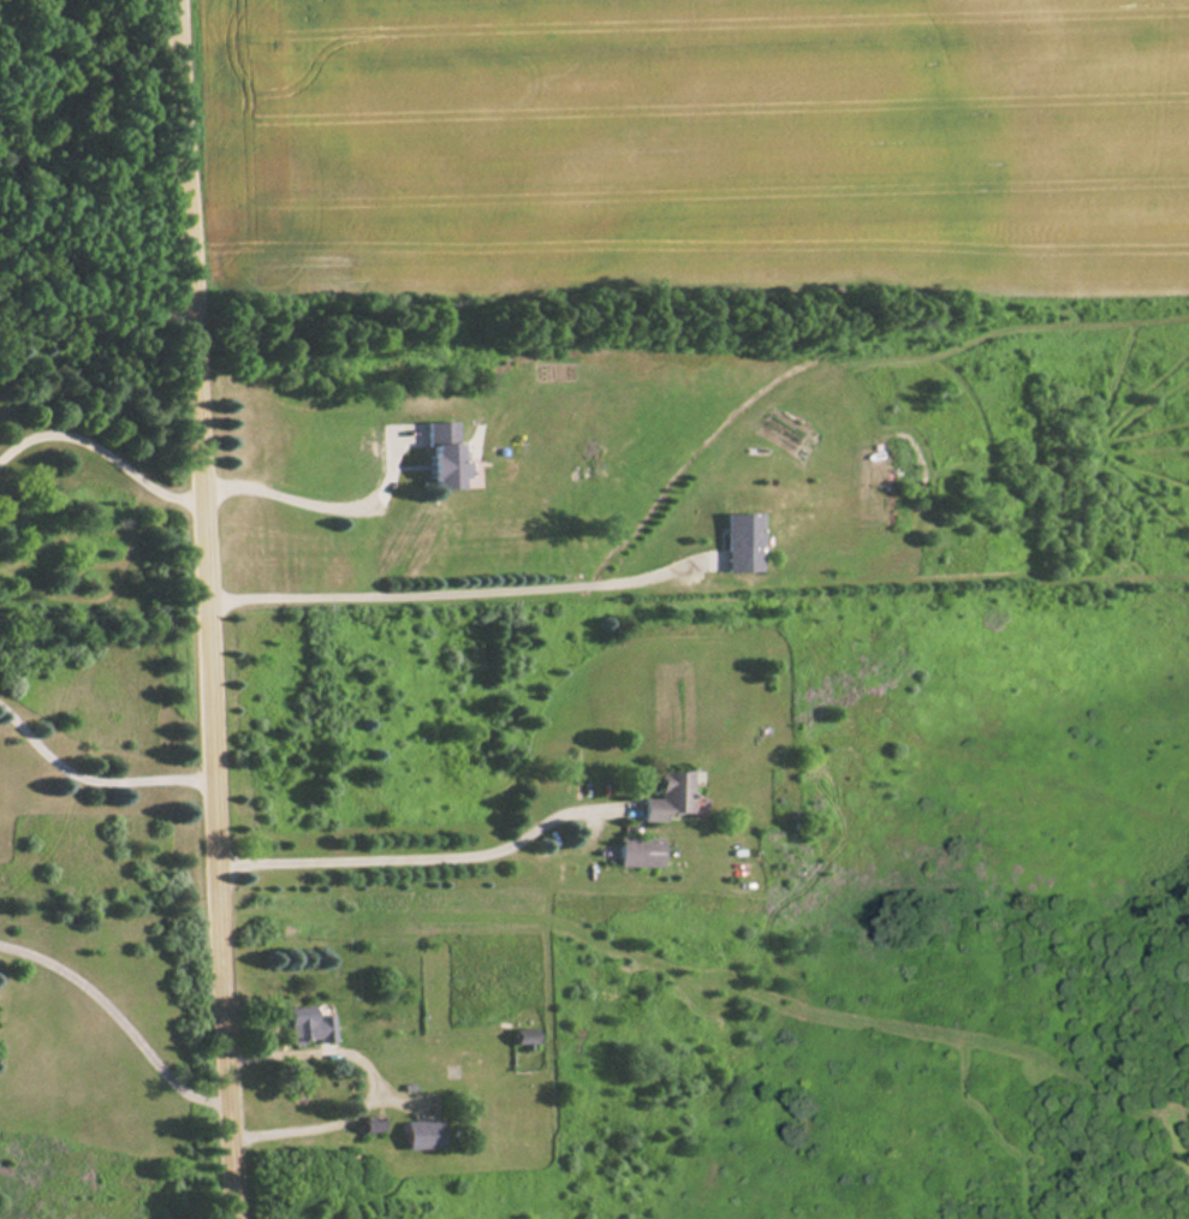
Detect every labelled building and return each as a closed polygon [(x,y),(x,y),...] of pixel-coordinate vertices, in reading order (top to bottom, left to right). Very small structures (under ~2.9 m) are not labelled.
[(425,421),(427,478),(434,478),(434,488),(461,487),(459,421),(425,421)] [(725,513),(725,571),(759,571),(759,513),(725,513)] [(641,818),(690,818),(690,772),(658,772),(658,798),(641,798),(641,818)] [(661,838),(619,838),(619,868),(661,868),(661,838)] [(288,1044),(333,1042),(332,1014),(312,1015),(312,1008),(287,1009),(288,1044)] [(536,1030),(515,1030),(515,1044),(536,1044),(536,1030)] [(442,1148),(441,1121),(406,1121),(406,1149),(442,1148)]
